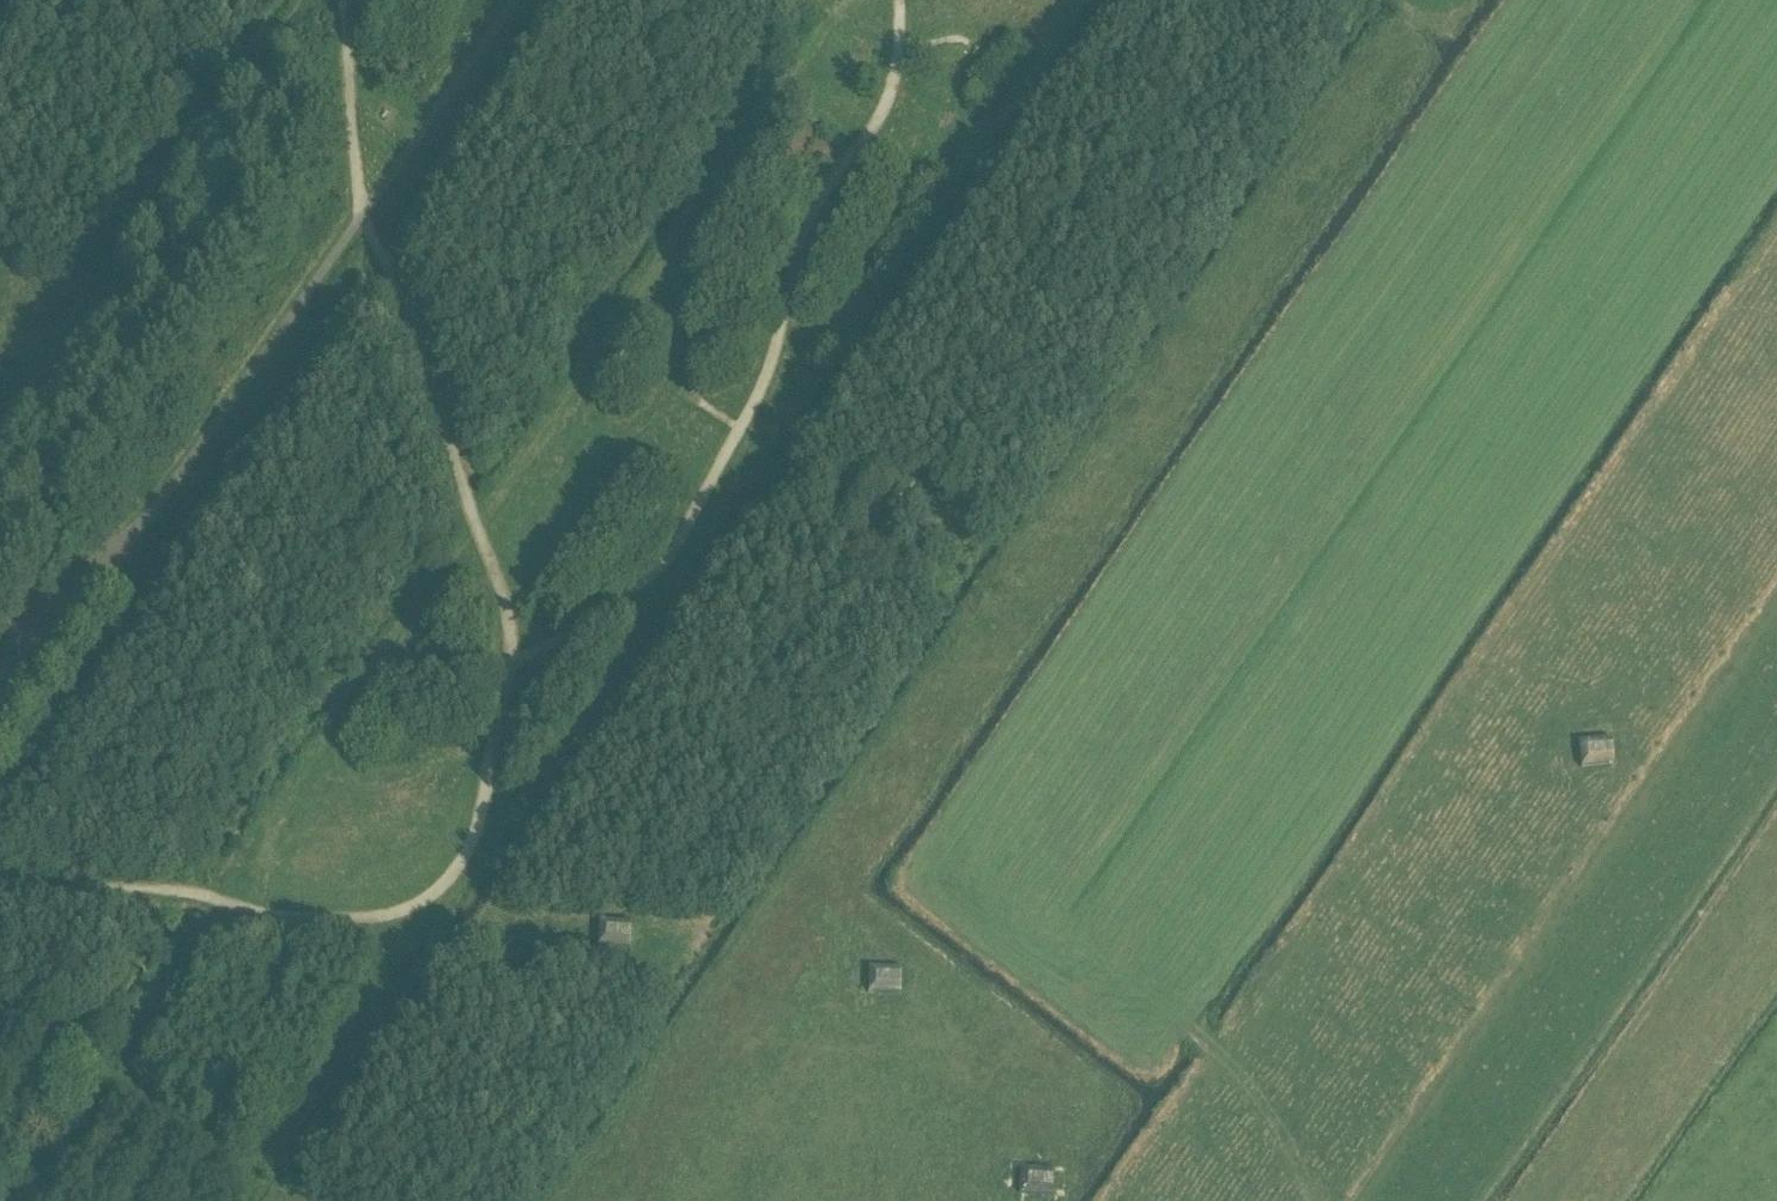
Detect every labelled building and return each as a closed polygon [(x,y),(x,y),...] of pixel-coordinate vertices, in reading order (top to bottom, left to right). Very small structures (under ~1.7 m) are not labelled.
[(1579,741),(1581,768),(1614,764),(1611,738),(1579,741)] [(598,946),(630,948),(632,922),(599,920),(598,946)] [(868,994),(901,994),(901,967),(869,967),(868,994)] [(1019,1194),(1051,1196),(1053,1169),(1020,1167),(1019,1194)]
